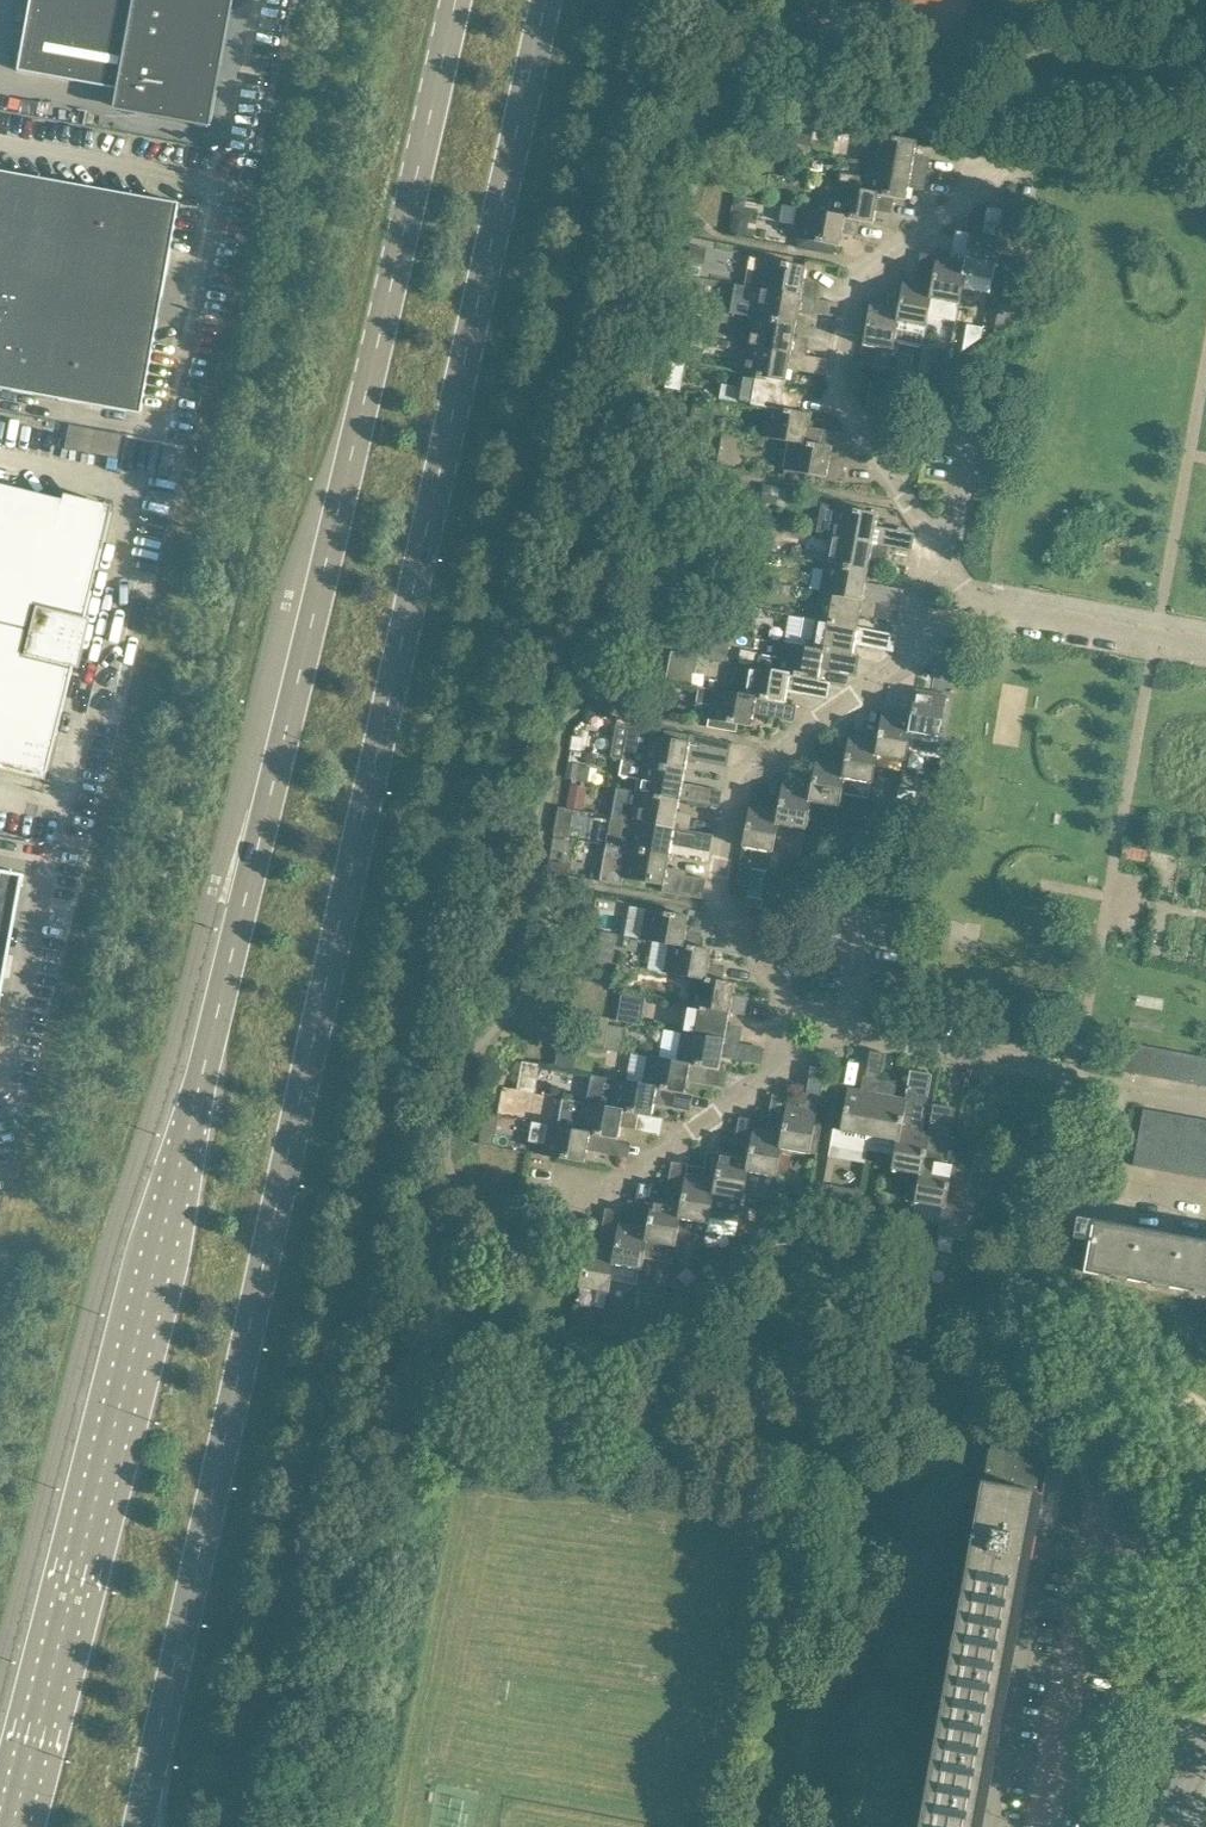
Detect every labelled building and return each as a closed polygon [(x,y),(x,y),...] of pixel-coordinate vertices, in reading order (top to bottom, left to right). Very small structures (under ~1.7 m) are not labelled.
[(136,114),(150,117),(151,117),(195,125),(211,128),(215,106),(214,105),(221,67),(222,67),(234,0),(31,0),(18,71),(117,89),(139,93),(136,114)] [(800,121),(798,132),(811,134),(814,123),(800,121)] [(913,164),(917,142),(875,134),(869,165),(927,175),(929,162),(921,161),(918,165),(913,164)] [(865,192),(894,198),(907,200),(911,178),(915,179),(917,184),(925,186),(927,175),(869,165),(867,177),(839,172),(836,187),(865,192)] [(141,414),(179,203),(0,171),(0,389),(141,414)] [(831,215),(860,221),(874,223),(878,202),(882,202),(884,207),(892,209),(894,198),(865,192),(836,187),(831,215)] [(783,205),(780,222),(800,226),(798,239),(807,240),(806,249),(820,252),(820,251),(822,243),(840,246),(844,224),(849,225),(851,230),(858,232),(860,221),(831,216),(804,211),(804,209),(783,205)] [(998,238),(996,253),(998,253),(1026,258),(1034,216),(1003,210),(998,238)] [(965,261),(962,276),(965,276),(993,281),(998,253),(996,253),(998,238),(983,236),(970,233),(965,261)] [(694,256),(704,258),(706,244),(697,242),(694,256)] [(932,284),(930,299),(932,299),(960,304),(965,276),(962,276),(965,261),(951,259),(937,256),(932,284)] [(764,259),(759,290),(816,300),(817,299),(819,287),(811,286),(807,290),(803,289),(807,267),(764,259)] [(901,295),(893,341),(895,341),(922,346),(926,327),(932,299),(930,299),(932,284),(917,282),(904,280),(901,295)] [(735,286),(730,314),(753,318),(796,326),(800,303),(805,304),(807,310),(814,311),(813,313),(836,317),(839,304),(839,303),(817,299),(816,300),(759,290),(745,288),(735,286)] [(870,302),(863,345),(878,348),(875,367),(889,370),(893,350),(895,341),(893,341),(901,295),(889,293),(887,305),(870,302)] [(1001,302),(995,332),(1000,333),(1013,324),(1015,314),(1016,305),(1001,302)] [(753,318),(748,345),(806,356),(808,344),(801,342),(797,347),(792,346),(796,326),(753,318)] [(963,349),(963,350),(981,337),(982,327),(966,325),(963,349)] [(748,345),(743,374),(786,382),(790,360),(794,361),(796,366),(804,367),(806,356),(748,345)] [(948,360),(950,351),(934,348),(933,358),(948,360)] [(901,371),(900,381),(915,383),(917,374),(901,371)] [(782,402),(786,382),(743,374),(740,387),(721,384),(719,399),(737,402),(767,408),(796,411),(798,400),(791,398),(787,403),(782,402)] [(671,389),(679,390),(680,383),(676,377),(666,376),(665,388),(671,389)] [(882,407),(883,397),(868,394),(866,404),(882,407)] [(762,435),(789,441),(819,444),(821,434),(813,433),(810,437),(805,436),(809,414),(796,411),(767,408),(762,435)] [(70,425),(66,449),(118,459),(123,435),(70,425)] [(783,471),(827,478),(827,477),(842,479),(844,467),(836,466),(833,470),(828,470),(832,447),(819,444),(789,441),(783,471)] [(764,484),(761,502),(777,505),(780,487),(764,484)] [(46,779),(112,512),(0,485),(0,768),(46,779)] [(822,504),(817,532),(831,534),(830,536),(912,550),(915,534),(908,533),(908,530),(899,528),(898,531),(884,528),(883,532),(875,531),(878,514),(836,506),(836,507),(832,506),(822,504)] [(753,534),(751,549),(768,552),(771,537),(753,534)] [(830,536),(825,564),(867,572),(872,550),(876,551),(879,556),(886,558),(888,546),(912,551),(912,550),(830,536)] [(865,583),(867,572),(825,564),(820,591),(901,607),(905,590),(876,585),(874,587),(870,584),(865,583)] [(752,584),(750,595),(759,597),(761,585),(752,584)] [(820,591),(814,619),(858,627),(860,616),(866,617),(870,621),(875,619),(881,619),(886,619),(889,623),(900,618),(901,607),(820,591)] [(726,606),(722,629),(740,633),(745,609),(726,606)] [(803,617),(798,645),(809,647),(852,655),(854,644),(893,652),(896,636),(896,635),(858,627),(814,619),(803,617)] [(757,667),(756,668),(805,677),(805,678),(818,681),(820,668),(856,674),(860,657),(852,655),(809,647),(798,645),(781,642),(778,657),(759,654),(757,667)] [(672,653),(666,681),(679,683),(685,655),(672,653)] [(742,694),(742,695),(772,701),(785,704),(787,691),(789,681),(793,682),(796,688),(803,689),(805,678),(805,677),(756,668),(757,667),(747,666),(742,694)] [(664,690),(665,679),(664,679),(651,678),(650,689),(664,690)] [(699,686),(696,703),(711,705),(707,727),(736,732),(737,724),(751,727),(754,714),(769,717),(772,701),(742,695),(742,694),(699,686)] [(912,718),(909,733),(911,733),(939,738),(946,696),(916,690),(910,718),(912,718)] [(908,733),(910,718),(882,713),(877,741),(879,741),(876,756),(877,756),(906,761),(910,734),(908,733)] [(690,735),(688,742),(651,735),(652,730),(629,725),(615,723),(608,757),(622,760),(685,772),(687,760),(727,767),(731,745),(690,735)] [(846,764),(840,794),(842,794),(869,799),(877,756),(876,756),(879,741),(877,741),(849,736),(844,764),(846,764)] [(812,787),(809,801),(810,801),(839,807),(842,794),(840,794),(846,764),(844,764),(816,759),(811,787),(812,787)] [(622,760),(617,788),(680,800),(720,807),(723,791),(683,783),(685,772),(622,760)] [(779,810),(776,826),(778,826),(804,831),(810,801),(809,801),(812,787),(811,787),(783,782),(778,810),(779,810)] [(617,788),(612,816),(690,831),(692,819),(684,817),(680,822),(676,821),(678,811),(680,800),(617,788)] [(897,809),(895,816),(928,795),(900,789),(897,809)] [(750,804),(742,847),(773,853),(778,826),(776,826),(779,810),(778,810),(750,804)] [(880,806),(879,814),(894,817),(895,816),(897,809),(880,806)] [(570,809),(561,808),(556,834),(565,836),(570,809)] [(690,831),(612,816),(607,844),(669,855),(671,845),(679,846),(710,852),(713,835),(690,831)] [(847,828),(846,837),(861,840),(863,831),(847,828)] [(623,878),(642,881),(663,885),(662,892),(703,899),(706,879),(676,874),(670,878),(665,877),(669,855),(607,844),(600,881),(622,885),(623,878)] [(812,861),(827,864),(829,854),(813,851),(812,861)] [(549,863),(547,872),(561,874),(563,865),(549,863)] [(19,876),(0,873),(0,981),(19,876)] [(778,883),(794,886),(795,877),(780,874),(778,883)] [(746,906),(761,909),(763,899),(761,899),(764,881),(751,879),(746,906)] [(685,939),(689,916),(664,912),(647,909),(642,932),(641,938),(670,943),(670,942),(699,948),(699,947),(701,936),(693,935),(690,939),(685,939)] [(578,910),(575,927),(592,930),(595,913),(578,910)] [(617,935),(602,932),(597,960),(612,963),(617,935)] [(670,943),(665,972),(691,977),(692,976),(722,982),(722,980),(724,970),(716,968),(713,973),(708,972),(710,962),(712,950),(700,947),(699,947),(699,948),(670,942),(670,943)] [(691,977),(686,1004),(730,1012),(745,1015),(747,1003),(739,1002),(735,1006),(731,1005),(733,995),(735,984),(735,983),(722,980),(722,982),(692,976),(691,977)] [(624,993),(619,1020),(631,1022),(636,996),(624,993)] [(686,1004),(682,1031),(740,1042),(742,1031),(734,1030),(731,1034),(726,1033),(730,1012),(686,1004)] [(609,1026),(605,1049),(622,1052),(627,1029),(609,1026)] [(681,1034),(676,1062),(705,1067),(719,1070),(721,1057),(723,1047),(728,1048),(730,1054),(737,1055),(740,1043),(740,1042),(682,1031),(681,1034)] [(560,1041),(555,1067),(571,1070),(576,1044),(560,1041)] [(1126,1043),(1121,1071),(1122,1071),(1135,1073),(1140,1045),(1126,1043)] [(1135,1073),(1149,1076),(1154,1048),(1140,1045),(1135,1073)] [(1149,1076),(1163,1079),(1168,1051),(1168,1050),(1154,1048),(1149,1076)] [(1163,1079),(1177,1081),(1182,1053),(1168,1050),(1168,1051),(1163,1079)] [(833,1128),(830,1145),(867,1152),(868,1148),(880,1079),(885,1053),(870,1051),(866,1076),(868,1077),(867,1085),(871,1088),(870,1092),(861,1091),(848,1088),(841,1129),(834,1128),(833,1128)] [(1177,1081),(1191,1084),(1196,1056),(1182,1053),(1177,1081)] [(1205,1086),(1205,1082),(1205,1057),(1196,1056),(1191,1084),(1205,1086)] [(643,1084),(643,1085),(672,1091),(685,1094),(685,1093),(685,1091),(687,1081),(689,1071),(694,1072),(695,1078),(703,1079),(705,1067),(676,1062),(660,1059),(648,1057),(648,1059),(643,1084)] [(522,1061),(517,1089),(534,1092),(539,1064),(522,1061)] [(784,1118),(779,1149),(781,1149),(809,1154),(815,1125),(817,1111),(816,1111),(819,1096),(821,1096),(825,1069),(811,1067),(807,1093),(805,1101),(809,1105),(809,1110),(799,1108),(787,1106),(784,1118)] [(894,1153),(891,1169),(919,1174),(921,1174),(928,1132),(922,1131),(922,1127),(919,1122),(920,1117),(925,1113),(926,1104),(932,1074),(911,1071),(905,1099),(897,1153),(894,1153)] [(586,1103),(639,1114),(638,1114),(652,1117),(654,1104),(656,1094),(660,1095),(662,1100),(670,1102),(672,1091),(643,1085),(643,1084),(627,1081),(615,1079),(615,1081),(591,1077),(586,1103)] [(880,1079),(868,1148),(894,1153),(897,1153),(905,1099),(894,1097),(884,1095),(885,1090),(891,1089),(892,1081),(880,1079)] [(557,1127),(605,1136),(605,1137),(618,1140),(618,1139),(621,1127),(622,1117),(627,1118),(629,1123),(636,1125),(638,1114),(639,1114),(586,1103),(563,1098),(557,1127)] [(919,1174),(914,1202),(916,1203),(943,1207),(944,1208),(957,1138),(950,1137),(955,1108),(934,1104),(933,1105),(932,1115),(928,1132),(921,1174),(919,1174)] [(1139,1137),(1152,1140),(1157,1112),(1144,1109),(1139,1137)] [(1172,1114),(1157,1112),(1152,1140),(1167,1142),(1172,1114)] [(1167,1142),(1181,1145),(1186,1117),(1172,1114),(1167,1142)] [(751,1142),(742,1193),(771,1199),(776,1173),(780,1154),(781,1149),(779,1149),(784,1118),(774,1117),(772,1124),(777,1127),(776,1133),(766,1131),(754,1129),(753,1128),(751,1142)] [(1200,1119),(1186,1117),(1181,1145),(1195,1147),(1200,1119)] [(1205,1149),(1205,1120),(1200,1119),(1195,1147),(1205,1149)] [(533,1122),(529,1141),(544,1144),(542,1155),(557,1158),(585,1163),(587,1150),(589,1140),(594,1141),(595,1146),(603,1148),(605,1137),(605,1136),(557,1127),(533,1122)] [(481,1128),(479,1143),(493,1146),(496,1131),(481,1128)] [(938,1235),(936,1249),(951,1252),(953,1238),(968,1241),(976,1198),(968,1197),(978,1141),(957,1137),(957,1138),(944,1208),(943,1207),(940,1223),(937,1235),(938,1235)] [(1133,1166),(1147,1169),(1152,1140),(1139,1137),(1133,1166)] [(720,1152),(720,1153),(708,1217),(736,1223),(742,1193),(751,1142),(740,1140),(739,1147),(737,1155),(720,1152)] [(1167,1142),(1152,1140),(1147,1169),(1161,1171),(1167,1142)] [(1161,1171),(1175,1174),(1181,1145),(1167,1142),(1161,1171)] [(1195,1147),(1181,1145),(1175,1174),(1190,1176),(1195,1147)] [(1204,1179),(1205,1165),(1205,1149),(1195,1147),(1190,1176),(1204,1179)] [(683,1189),(678,1218),(707,1224),(708,1217),(720,1153),(707,1151),(704,1168),(688,1165),(683,1189)] [(827,1203),(857,1208),(860,1190),(831,1185),(827,1203)] [(650,1211),(645,1242),(673,1247),(676,1231),(678,1218),(683,1189),(673,1187),(672,1195),(676,1198),(675,1202),(665,1201),(653,1199),(652,1199),(650,1211)] [(618,1235),(610,1280),(611,1280),(637,1285),(642,1258),(645,1242),(650,1211),(639,1210),(638,1217),(642,1221),(642,1226),(632,1224),(619,1222),(617,1235),(618,1235)] [(885,1213),(884,1217),(881,1234),(899,1237),(895,1255),(899,1256),(906,1257),(906,1258),(908,1246),(911,1230),(913,1218),(885,1213)] [(1078,1218),(1076,1232),(1086,1234),(1084,1247),(1089,1248),(1085,1272),(1205,1294),(1205,1241),(1078,1218)] [(577,1296),(576,1302),(579,1303),(580,1305),(589,1307),(591,1305),(594,1306),(594,1307),(604,1309),(608,1292),(609,1293),(611,1280),(610,1280),(618,1235),(617,1235),(606,1233),(605,1240),(609,1244),(608,1249),(599,1247),(586,1245),(585,1252),(578,1287),(577,1296)] [(734,1239),(733,1250),(747,1252),(749,1241),(734,1239)] [(936,1251),(908,1246),(906,1258),(926,1261),(934,1263),(936,1251)] [(704,1252),(702,1266),(717,1268),(719,1254),(704,1252)] [(930,1285),(958,1290),(960,1278),(932,1273),(930,1285)] [(941,1289),(939,1302),(955,1305),(958,1292),(941,1289)] [(662,1315),(665,1297),(638,1293),(634,1310),(662,1315)] [(585,1345),(583,1354),(597,1357),(599,1347),(585,1345)] [(1032,1558),(1050,1457),(990,1445),(920,1826),(983,1826),(1032,1558)]
